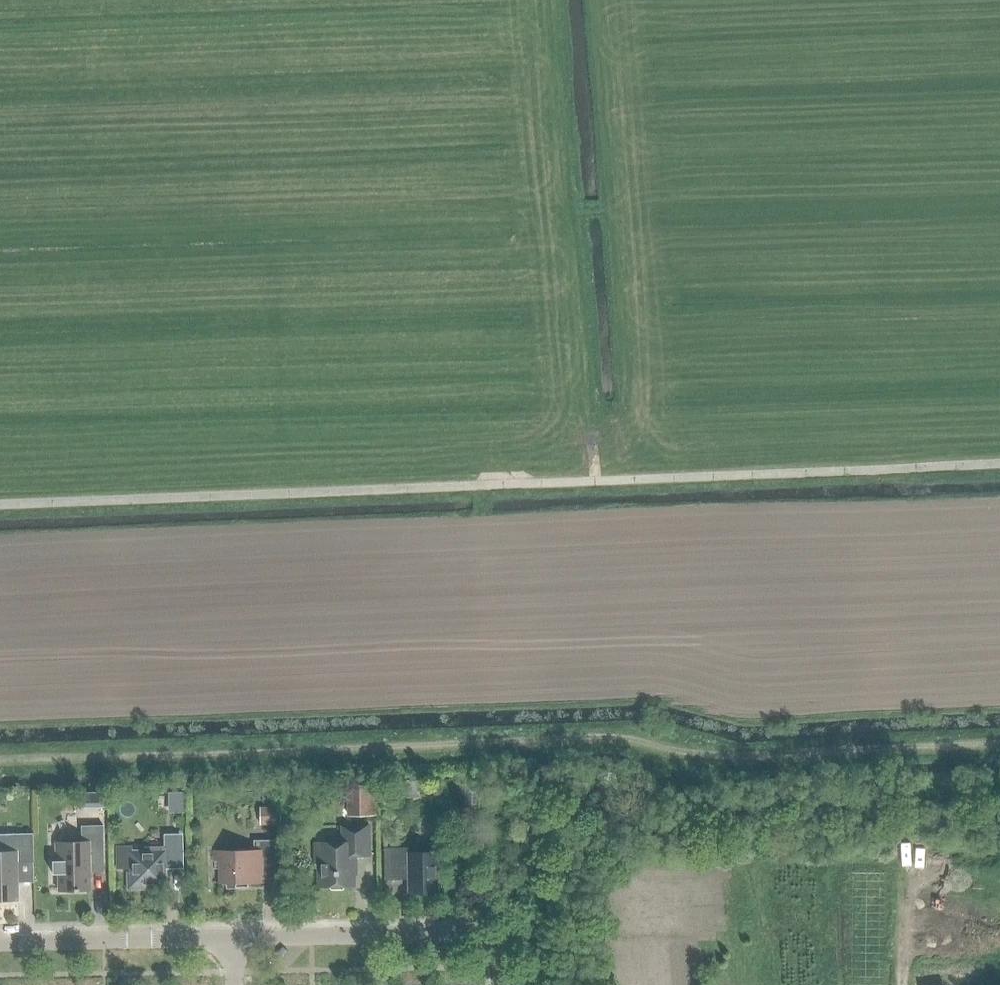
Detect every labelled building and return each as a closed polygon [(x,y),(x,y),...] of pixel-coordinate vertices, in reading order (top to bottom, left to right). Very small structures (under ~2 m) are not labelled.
[(346,784),(347,816),(376,815),(375,784),(346,784)] [(281,824),(280,787),(269,787),(270,806),(258,807),(259,825),(281,824)] [(80,791),(81,807),(86,807),(108,807),(107,791),(86,791),(80,791)] [(168,792),(168,813),(185,812),(184,792),(168,792)] [(58,874),(58,891),(90,890),(89,861),(103,861),(103,825),(81,825),(81,842),(55,842),(56,860),(52,860),(52,874),(58,874)] [(357,855),(369,855),(369,825),(341,826),(341,843),(314,843),(314,864),(318,864),(319,886),(353,885),(353,874),(355,874),(355,867),(352,867),(352,853),(355,853),(355,854),(356,855),(357,855)] [(17,899),(17,861),(33,861),(32,833),(12,833),(12,843),(0,844),(0,900),(17,899)] [(126,872),(127,889),(144,889),(144,886),(166,886),(165,864),(179,864),(179,836),(164,836),(164,847),(144,847),(144,850),(130,850),(130,846),(116,847),(116,868),(129,867),(129,872),(126,872)] [(253,840),(253,850),(211,851),(211,852),(213,852),(213,869),(219,869),(219,881),(212,881),(212,883),(234,882),(235,887),(247,887),(247,882),(262,882),(261,869),(276,869),(275,840),(253,840)] [(407,893),(437,892),(437,852),(408,853),(408,847),(383,848),(384,880),(399,879),(399,877),(407,877),(407,893)]
